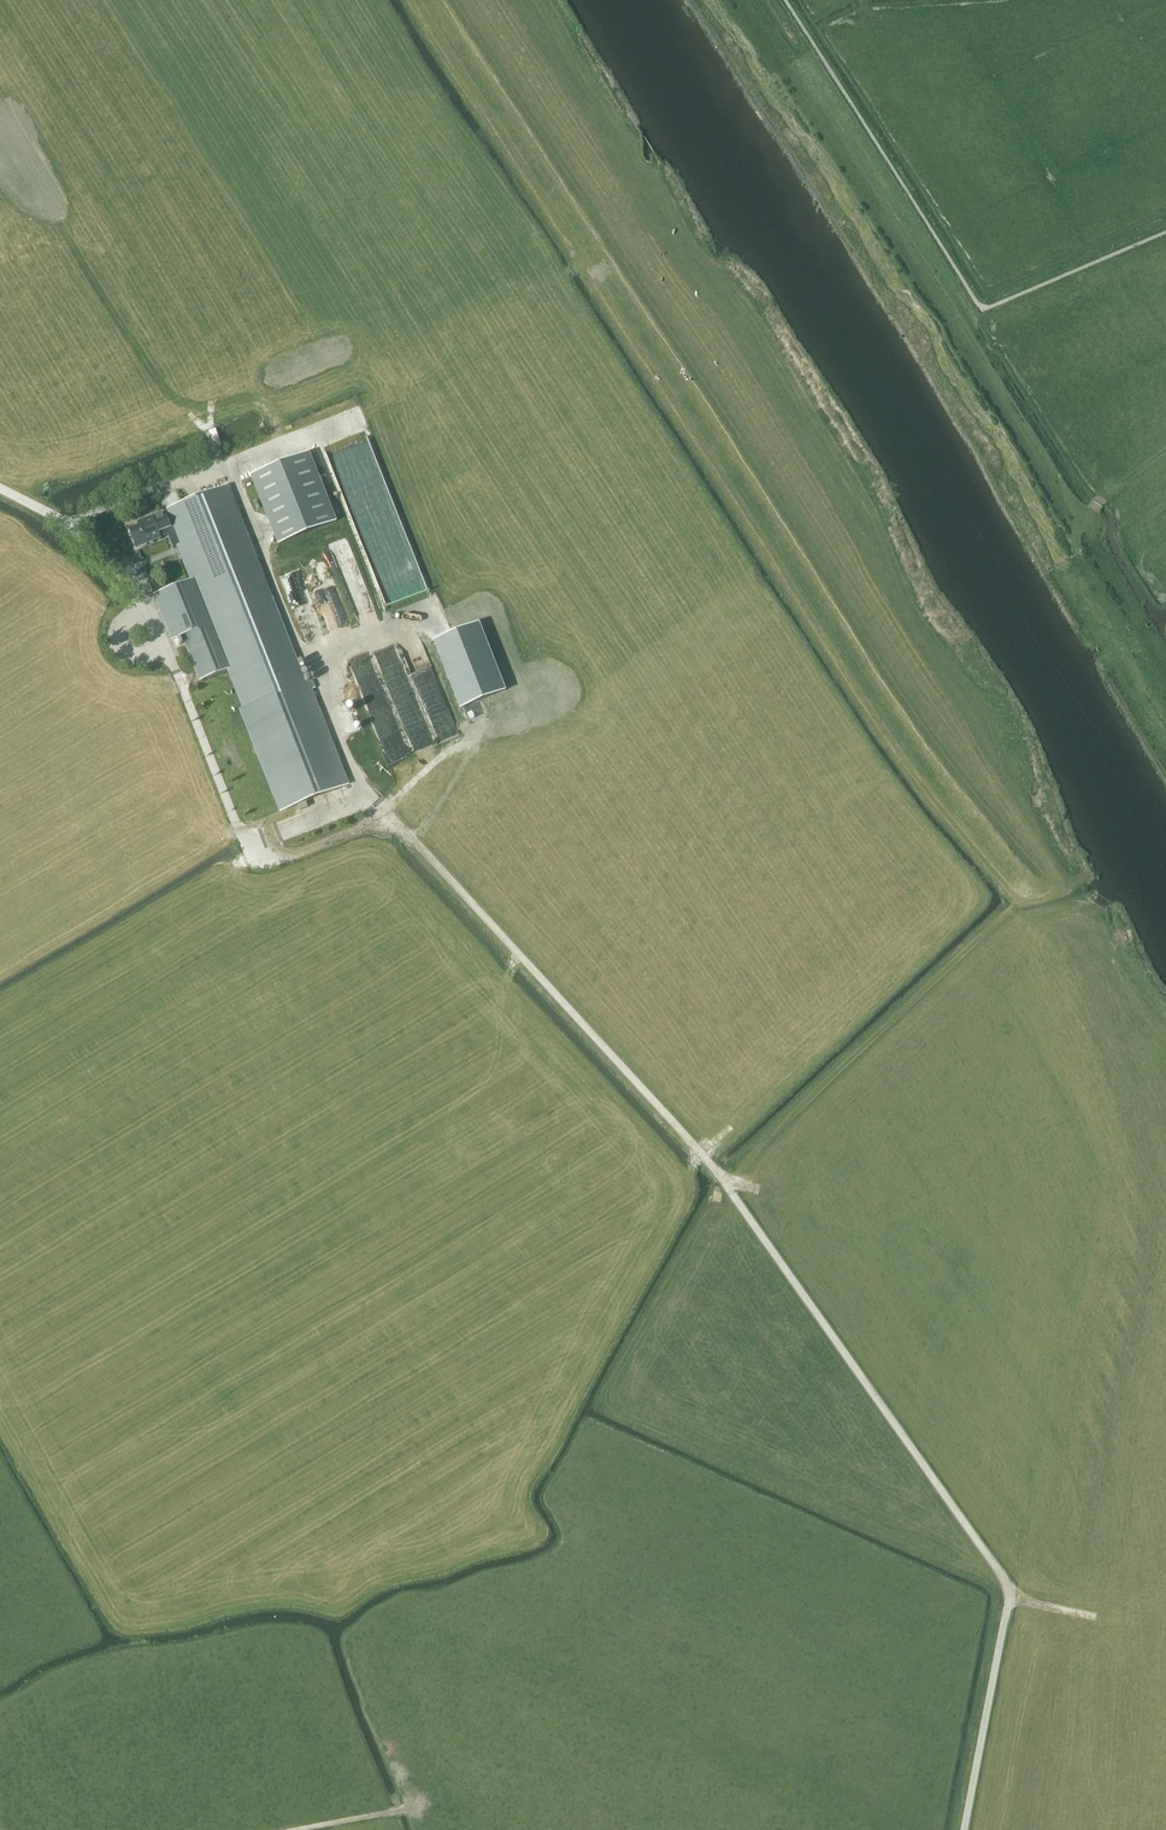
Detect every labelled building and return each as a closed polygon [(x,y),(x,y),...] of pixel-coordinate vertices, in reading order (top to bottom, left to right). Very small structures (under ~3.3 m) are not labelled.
[(335,521),(308,454),(252,476),(279,544),(335,521)] [(310,683),(305,685),(226,486),(168,512),(168,513),(154,519),(152,515),(138,521),(139,525),(129,530),(136,547),(161,538),(159,532),(174,526),(181,545),(177,547),(190,580),(153,594),(171,641),(182,637),(199,681),(230,669),(246,708),(240,711),(280,812),(350,784),(310,683)] [(392,761),(411,754),(408,746),(389,753),(392,761)]
